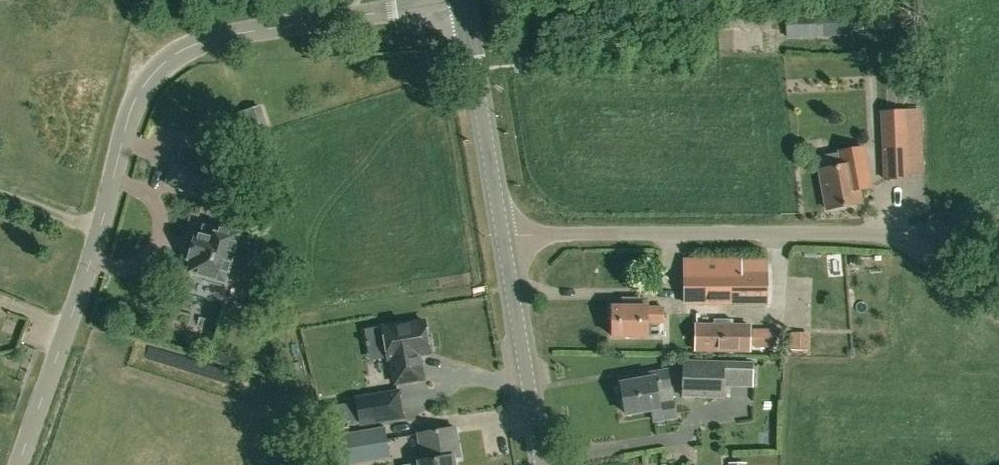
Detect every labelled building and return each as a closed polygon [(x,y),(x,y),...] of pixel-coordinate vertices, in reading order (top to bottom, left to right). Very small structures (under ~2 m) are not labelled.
[(863,30),(862,9),(785,12),(786,39),(852,36),(852,31),(863,30)] [(244,131),(265,124),(259,106),(238,113),(244,131)] [(885,178),(909,177),(906,110),(882,111),(885,178)] [(828,208),(862,202),(859,190),(875,187),(867,146),(821,155),(823,169),(820,169),(828,208)] [(216,192),(220,177),(219,177),(220,171),(173,158),(166,185),(213,198),(214,191),(216,192)] [(257,239),(240,234),(240,232),(217,225),(216,228),(203,224),(200,235),(196,234),(194,239),(191,237),(186,254),(189,255),(188,259),(192,260),(188,272),(206,277),(205,281),(222,286),(223,282),(225,283),(226,279),(231,281),(238,258),(253,262),(258,244),(260,240),(257,239)] [(767,302),(767,271),(741,271),(741,259),(685,259),(685,302),(767,302)] [(648,307),(648,298),(630,298),(630,305),(613,305),(613,308),(610,308),(610,316),(613,316),(612,335),(647,336),(647,322),(664,322),(664,307),(648,307)] [(427,335),(425,320),(401,324),(401,322),(383,325),(388,358),(392,358),(396,382),(423,377),(418,353),(430,351),(429,347),(431,344),(430,337),(427,335)] [(750,350),(750,347),(776,347),(777,327),(750,327),(750,325),(696,324),(696,350),(750,350)] [(684,360),(683,394),(725,396),(725,386),(726,362),(684,360)] [(675,416),(668,370),(646,374),(646,373),(622,377),(623,382),(621,383),(617,385),(619,394),(623,395),(626,413),(652,408),(654,419),(675,416)] [(361,422),(403,415),(399,392),(357,399),(361,422)] [(390,456),(385,426),(327,437),(332,464),(335,464),(390,456)] [(454,457),(460,455),(455,426),(419,432),(424,460),(418,461),(419,464),(455,464),(454,457)]
